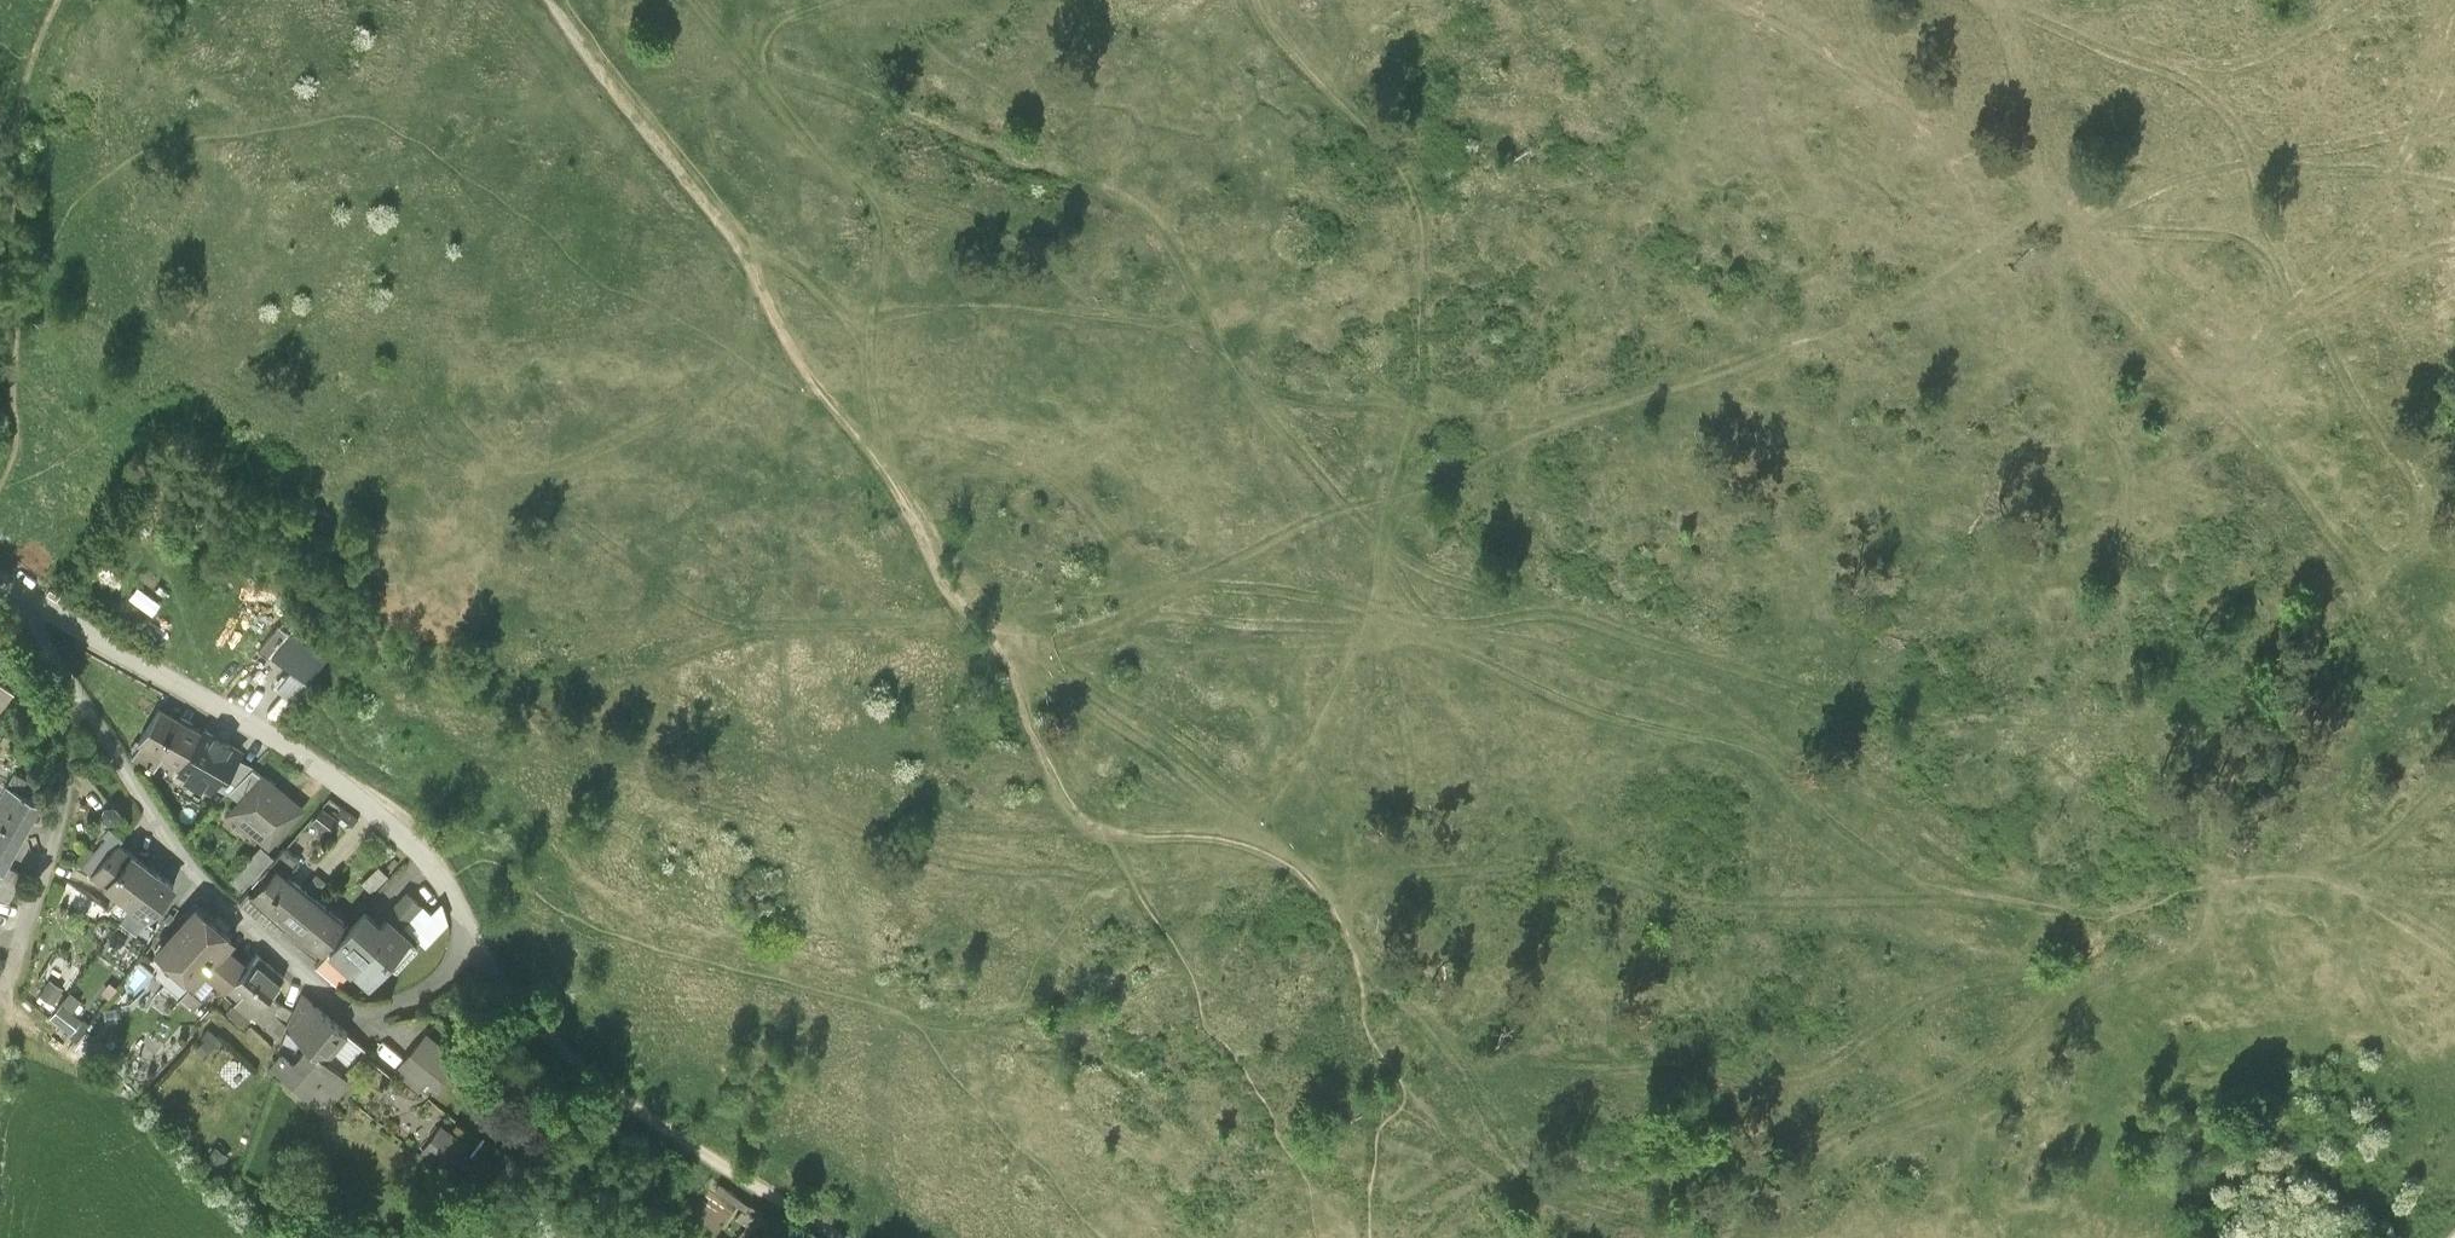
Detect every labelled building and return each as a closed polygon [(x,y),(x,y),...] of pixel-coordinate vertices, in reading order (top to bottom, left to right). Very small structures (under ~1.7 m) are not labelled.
[(326,661),(279,626),(258,654),(271,663),(274,659),(292,673),(277,694),(294,706),(326,661)] [(0,686),(0,716),(15,697),(0,686)] [(164,763),(183,774),(203,742),(159,716),(139,749),(142,750),(133,764),(154,778),(164,763)] [(203,742),(183,774),(179,780),(210,799),(214,793),(222,779),(227,782),(236,767),(240,759),(205,737),(203,742)] [(253,777),(236,767),(227,782),(222,779),(214,793),(229,802),(242,812),(264,787),(253,777)] [(42,800),(30,793),(37,781),(17,770),(2,797),(0,796),(0,873),(2,869),(4,870),(42,800)] [(302,819),(264,787),(242,812),(231,824),(269,857),(302,819)] [(85,874),(108,893),(132,863),(118,851),(123,845),(112,837),(85,874)] [(248,904),(281,934),(294,918),(290,914),(301,901),(288,889),(301,874),(286,860),(248,904)] [(157,883),(132,863),(108,893),(132,914),(157,883)] [(172,897),(157,883),(132,914),(148,927),(172,897)] [(294,918),(281,934),(323,967),(330,961),(349,941),(301,901),(290,914),(294,918)] [(160,964),(196,994),(224,961),(232,952),(197,921),(160,964)] [(364,925),(349,941),(330,961),(352,981),(357,977),(374,991),(389,975),(397,982),(418,959),(388,930),(379,940),(364,925)] [(245,980),(224,961),(196,994),(205,1003),(215,991),(227,1001),(229,998),(245,980)] [(257,966),(245,980),(229,998),(256,1021),(284,989),(257,966)] [(39,1003),(56,1015),(75,989),(58,977),(39,1003)] [(78,990),(55,1018),(77,1036),(101,1008),(78,990)] [(347,1041),(304,1003),(288,1035),(324,1067),(347,1041)] [(464,1070),(427,1040),(393,1080),(419,1102),(429,1091),(440,1100),(464,1070)]
